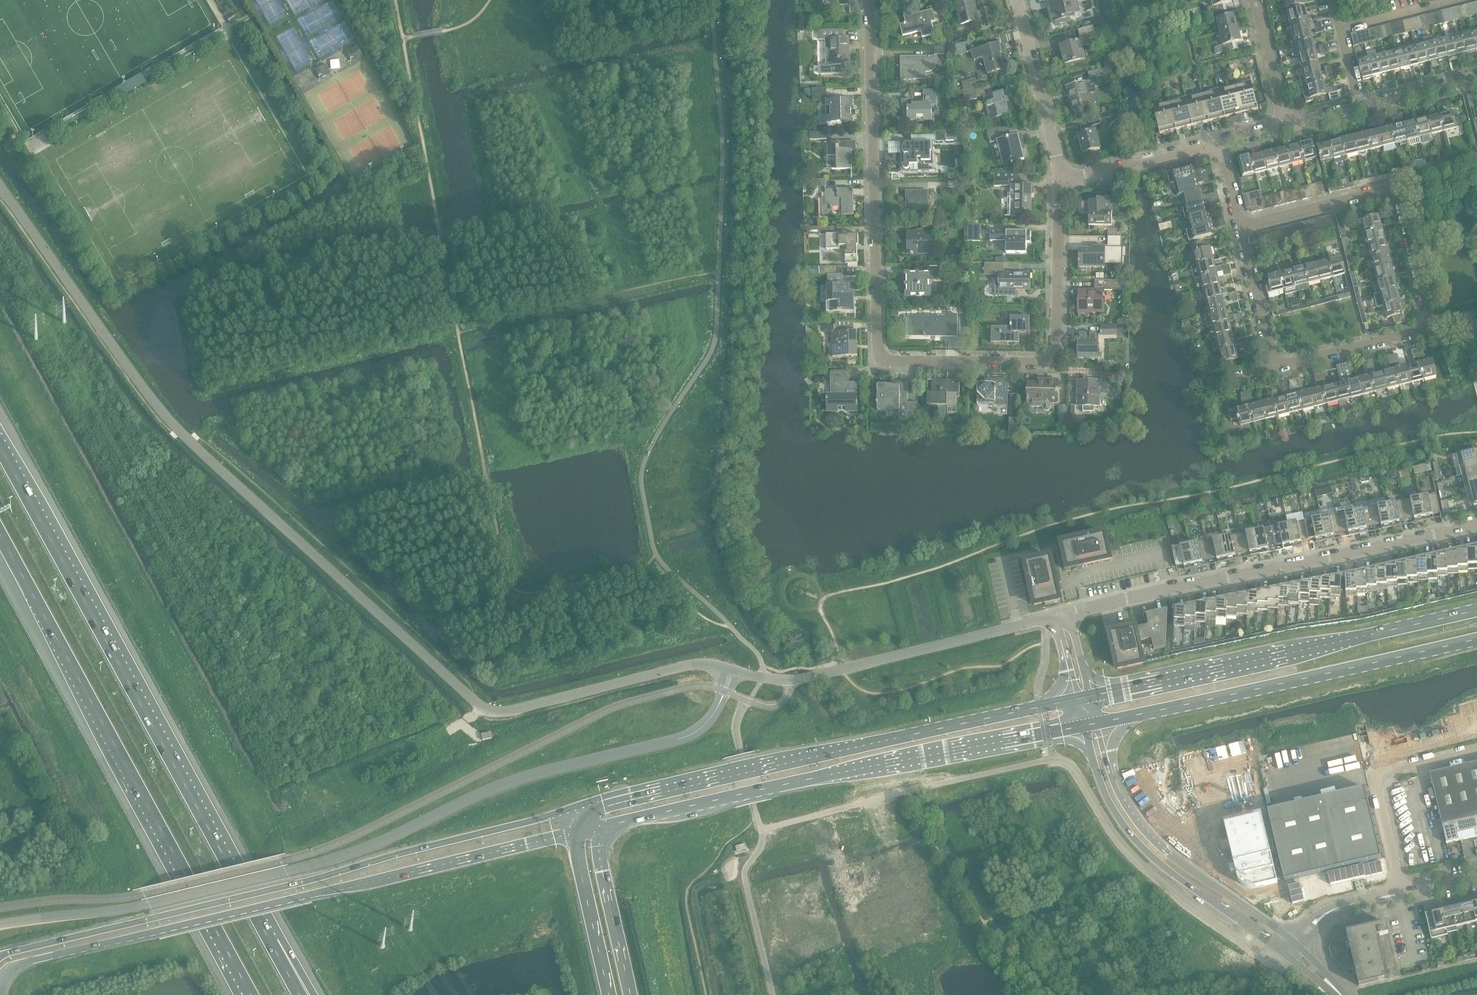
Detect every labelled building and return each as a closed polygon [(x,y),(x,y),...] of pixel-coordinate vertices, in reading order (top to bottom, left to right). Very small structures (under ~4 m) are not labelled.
[(978,20),(978,19),(983,18),(986,28),(995,26),(990,8),(981,10),(982,11),(976,12),(973,0),(966,0),(955,3),(960,25),(978,20)] [(1050,4),(1052,14),(1053,21),(1054,21),(1055,24),(1063,22),(1063,20),(1074,17),(1073,14),(1077,13),(1074,3),(1078,2),(1077,0),(1064,0),(1050,4)] [(1214,6),(1210,8),(1212,14),(1224,11),(1223,5),(1231,2),(1231,0),(1212,0),(1214,6)] [(1287,8),(1303,4),(1308,3),(1307,0),(1285,0),(1287,8)] [(1471,4),(1465,5),(1468,18),(1474,16),(1471,4)] [(1465,5),(1459,7),(1462,19),(1468,18),(1465,5)] [(1459,7),(1453,8),(1457,20),(1462,19),(1459,7)] [(1304,8),(1288,13),(1290,24),(1307,19),(1304,8)] [(1453,8),(1448,10),(1451,22),(1457,20),(1453,8)] [(935,35),(932,22),(936,21),(933,10),(915,14),(914,13),(904,16),(906,23),(900,25),(903,36),(921,31),(922,38),(935,35)] [(1448,10),(1442,11),(1445,23),(1451,22),(1448,10)] [(1224,11),(1212,14),(1213,21),(1217,20),(1220,32),(1238,28),(1234,15),(1226,17),(1224,11)] [(1442,11),(1436,13),(1439,25),(1445,23),(1442,11)] [(1436,13),(1431,14),(1434,26),(1439,25),(1436,13)] [(1431,14),(1425,15),(1428,28),(1434,26),(1431,14)] [(1425,15),(1419,17),(1422,29),(1428,28),(1425,15)] [(1419,17),(1414,18),(1417,30),(1422,29),(1419,17)] [(1414,18),(1408,20),(1411,32),(1417,30),(1414,18)] [(1320,23),(1313,24),(1313,25),(1308,24),(1307,19),(1290,24),(1293,34),(1310,30),(1314,29),(1322,27),(1320,23)] [(1408,20),(1402,21),(1405,33),(1411,32),(1408,20)] [(1402,21),(1397,23),(1400,35),(1405,33),(1402,21)] [(1397,23),(1391,24),(1394,36),(1400,35),(1397,23)] [(1391,24),(1385,25),(1388,38),(1394,36),(1391,24)] [(1385,25),(1380,27),(1383,39),(1388,38),(1385,25)] [(1063,56),(1062,57),(1064,63),(1065,63),(1066,67),(1074,65),(1073,62),(1085,59),(1081,46),(1088,45),(1087,40),(1096,37),(1093,26),(1079,30),(1081,41),(1060,46),(1063,56)] [(1380,27),(1374,28),(1377,41),(1383,39),(1380,27)] [(1224,45),(1220,46),(1221,53),(1234,50),(1232,43),(1241,41),(1238,28),(1220,32),(1224,45)] [(1374,28),(1368,30),(1371,42),(1377,41),(1374,28)] [(1310,30),(1293,34),(1296,45),(1313,41),(1310,30)] [(1368,30),(1363,31),(1366,43),(1371,42),(1368,30)] [(1472,32),(1471,30),(1462,32),(1462,34),(1467,54),(1476,51),(1472,32)] [(843,31),(819,31),(820,40),(826,40),(826,65),(820,65),(821,74),(844,74),(844,65),(849,65),(849,39),(843,39),(843,31)] [(1363,31),(1357,33),(1360,45),(1366,43),(1363,31)] [(1357,33),(1351,34),(1354,46),(1360,45),(1357,33)] [(1462,34),(1453,37),(1458,55),(1458,56),(1467,54),(1462,34)] [(948,45),(945,35),(939,36),(942,47),(943,47),(948,45)] [(1453,37),(1443,39),(1448,59),(1452,58),(1452,57),(1458,55),(1453,37)] [(1433,38),(1430,39),(1429,39),(1429,43),(1425,44),(1429,62),(1430,63),(1433,62),(1432,61),(1439,60),(1434,41),(1433,38)] [(1448,59),(1443,39),(1434,41),(1439,60),(1439,61),(1448,59)] [(1313,41),(1296,45),(1292,46),(1294,57),(1299,56),(1315,51),(1313,41)] [(1423,64),(1429,62),(1425,44),(1424,41),(1419,43),(1420,45),(1415,46),(1420,65),(1420,66),(1423,65),(1423,64)] [(964,43),(952,46),(954,56),(967,53),(964,43)] [(1000,54),(1002,53),(999,44),(972,51),(974,60),(985,57),(989,74),(1004,70),(1000,54)] [(358,46),(349,51),(355,61),(364,57),(358,46)] [(949,54),(949,48),(949,46),(943,47),(942,47),(935,47),(935,55),(949,54)] [(1405,46),(1395,48),(1396,51),(1401,69),(1401,70),(1404,70),(1410,69),(1410,68),(1406,49),(1405,46)] [(1415,46),(1406,49),(1410,68),(1414,67),(1413,66),(1420,65),(1415,46)] [(1315,51),(1299,56),(1301,66),(1318,62),(1315,51)] [(1394,71),(1401,69),(1396,51),(1387,53),(1391,72),(1392,73),(1395,72),(1394,71)] [(1387,53),(1377,56),(1382,74),(1382,75),(1385,74),(1385,73),(1391,72),(1387,53)] [(1375,76),(1382,74),(1377,56),(1368,58),(1373,78),(1376,77),(1375,76)] [(936,61),(936,57),(901,57),(901,80),(902,80),(911,80),(911,79),(926,79),(926,72),(929,72),(933,71),(935,68),(936,65),(936,61)] [(1368,58),(1358,61),(1363,80),(1373,78),(1368,58)] [(1111,60),(1103,62),(1104,68),(1112,66),(1111,60)] [(1318,62),(1301,66),(1304,76),(1304,77),(1321,73),(1318,62)] [(1103,69),(1088,72),(1090,79),(1096,78),(1104,76),(1103,69)] [(1307,88),(1323,83),(1321,73),(1304,77),(1304,76),(1299,77),(1302,89),(1307,88)] [(1090,81),(1067,87),(1073,111),(1095,105),(1091,93),(1092,93),(1096,92),(1095,88),(1095,87),(1099,86),(1096,78),(1090,79),(1090,81)] [(975,79),(962,82),(964,89),(977,86),(975,79)] [(1234,85),(1242,114),(1258,109),(1251,81),(1234,85)] [(1307,88),(1302,89),(1306,103),(1314,101),(1313,98),(1326,94),(1323,83),(1307,88)] [(1234,85),(1218,90),(1225,118),(1242,114),(1234,85)] [(974,87),(963,90),(966,102),(977,99),(974,87)] [(1329,88),(1331,93),(1328,94),(1329,94),(1330,101),(1346,97),(1344,90),(1338,92),(1336,87),(1329,88)] [(826,100),(826,89),(813,89),(813,101),(826,100),(826,116),(819,117),(819,126),(827,125),(827,123),(837,123),(837,122),(852,122),(851,100),(826,100)] [(937,90),(923,90),(924,103),(913,103),(913,100),(902,100),(902,107),(908,107),(908,121),(919,121),(919,122),(925,122),(925,121),(932,121),(932,106),(937,106),(937,90)] [(1218,90),(1202,94),(1209,122),(1225,118),(1218,90)] [(987,103),(988,107),(986,108),(989,120),(1010,115),(1007,103),(1010,102),(1009,97),(1006,98),(1004,92),(983,97),(985,104),(987,103)] [(1202,94),(1186,98),(1193,126),(1209,122),(1202,94)] [(1186,98),(1169,102),(1176,130),(1193,126),(1186,98)] [(1169,102),(1153,106),(1160,134),(1176,130),(1169,102)] [(1100,121),(1114,117),(1113,111),(1098,115),(1100,121)] [(1439,115),(1444,132),(1456,128),(1452,112),(1439,115)] [(1439,115),(1427,118),(1431,135),(1444,132),(1439,115)] [(1427,118),(1415,121),(1419,138),(1421,144),(1433,141),(1431,135),(1427,118)] [(1415,121),(1403,124),(1407,141),(1419,138),(1415,121)] [(1403,124),(1391,127),(1395,144),(1407,141),(1403,124)] [(1082,130),(1083,134),(1079,135),(1083,153),(1100,149),(1095,131),(1094,131),(1092,126),(1082,130)] [(1391,127),(1378,130),(1383,147),(1384,152),(1396,149),(1395,144),(1391,127)] [(1022,145),(1024,144),(1022,137),(1009,140),(1006,128),(987,129),(990,143),(991,142),(996,163),(1003,162),(1003,163),(1011,161),(1011,163),(1024,160),(1022,150),(1023,149),(1022,145)] [(1378,130),(1366,133),(1371,150),(1383,147),(1378,130)] [(827,132),(810,132),(810,140),(827,140),(827,132)] [(958,132),(935,132),(935,142),(958,141),(958,132)] [(1366,133),(1354,136),(1358,153),(1371,150),(1366,133)] [(1354,136),(1342,139),(1346,156),(1358,153),(1354,136)] [(1342,139),(1330,142),(1334,159),(1335,164),(1347,161),(1346,156),(1342,139)] [(845,141),(827,142),(827,156),(837,156),(837,169),(852,169),(851,150),(856,149),(856,141),(848,141),(848,142),(845,142),(845,141)] [(933,141),(901,142),(901,153),(903,153),(903,171),(933,171),(933,141)] [(1312,142),(1300,145),(1304,161),(1316,158),(1312,142)] [(1330,142),(1317,145),(1322,162),(1334,159),(1330,142)] [(1300,145),(1288,148),(1292,165),(1304,161),(1300,145)] [(1288,148),(1275,151),(1280,168),(1292,165),(1288,148)] [(1275,151),(1263,154),(1267,171),(1280,168),(1275,151)] [(1263,154),(1251,157),(1255,174),(1267,171),(1263,154)] [(1251,157),(1238,160),(1243,177),(1255,174),(1251,157)] [(1193,166),(1167,172),(1171,185),(1191,180),(1213,174),(1211,168),(1194,172),(1193,166)] [(1191,180),(1171,185),(1174,198),(1182,196),(1199,191),(1198,185),(1214,181),(1213,174),(1191,180)] [(1024,212),(1026,212),(1031,212),(1031,198),(1030,198),(1030,194),(1031,194),(1031,185),(1013,185),(1013,183),(1009,182),(1009,186),(1011,186),(1010,197),(1008,197),(1008,216),(1001,216),(1017,216),(1017,212),(1024,212)] [(1317,184),(1320,196),(1326,194),(1322,182),(1317,184)] [(1317,184),(1311,185),(1314,197),(1320,196),(1317,184)] [(1311,185),(1305,186),(1308,199),(1314,197),(1311,185)] [(1305,186),(1300,188),(1303,200),(1308,199),(1305,186)] [(1300,188),(1294,189),(1297,202),(1303,200),(1300,188)] [(823,215),(822,215),(822,216),(833,215),(833,207),(840,207),(842,207),(842,215),(854,215),(853,196),(863,196),(863,189),(853,189),(837,189),(837,191),(833,191),(833,189),(825,190),(825,193),(826,193),(826,198),(822,198),(823,215)] [(1294,189),(1288,191),(1291,203),(1297,202),(1294,189)] [(928,191),(906,191),(906,211),(929,211),(928,191)] [(1202,191),(1182,196),(1185,206),(1185,207),(1213,200),(1212,194),(1203,196),(1202,191)] [(1263,210),(1260,198),(1261,198),(1259,191),(1247,194),(1249,201),(1254,199),(1258,212),(1263,210)] [(1288,191),(1283,192),(1286,204),(1291,203),(1288,191)] [(1427,191),(1414,194),(1417,206),(1418,208),(1430,205),(1427,191)] [(1283,192),(1277,194),(1280,206),(1286,204),(1283,192)] [(1277,194),(1271,195),(1275,207),(1280,206),(1277,194)] [(1271,195),(1266,196),(1269,209),(1275,207),(1271,195)] [(1261,198),(1260,198),(1263,210),(1269,209),(1266,196),(1261,198)] [(1112,199),(1112,197),(1105,197),(1105,199),(1097,199),(1097,201),(1089,201),(1089,203),(1081,203),(1081,214),(1089,215),(1089,226),(1112,226),(1112,218),(1119,218),(1119,202),(1118,202),(1118,199),(1112,199)] [(1188,218),(1207,213),(1206,208),(1220,204),(1219,198),(1213,200),(1185,207),(1185,206),(1183,207),(1186,219),(1188,218)] [(1254,199),(1249,201),(1252,213),(1258,212),(1254,199)] [(1207,213),(1188,218),(1190,229),(1224,221),(1223,215),(1208,219),(1207,213)] [(1346,234),(1341,213),(1335,215),(1341,239),(1346,238),(1345,235),(1346,234)] [(1325,217),(1328,229),(1334,228),(1331,216),(1325,217)] [(1379,216),(1362,220),(1365,233),(1382,228),(1379,216)] [(1325,217),(1319,219),(1322,231),(1328,229),(1325,217)] [(1319,219),(1313,220),(1317,232),(1322,231),(1319,219)] [(1313,220),(1308,221),(1311,234),(1317,232),(1313,220)] [(948,221),(934,222),(935,233),(949,233),(948,221)] [(1211,230),(1226,226),(1224,221),(1190,229),(1186,230),(1189,242),(1213,236),(1211,230)] [(1308,221),(1302,223),(1305,235),(1311,234),(1308,221)] [(1170,222),(1159,225),(1160,231),(1172,228),(1170,222)] [(1302,223),(1296,224),(1300,236),(1305,235),(1302,223)] [(1296,224),(1291,226),(1294,238),(1300,236),(1296,224)] [(968,225),(967,241),(980,241),(980,225),(968,225)] [(1291,226),(1285,227),(1288,239),(1294,238),(1291,226)] [(848,235),(848,236),(846,236),(846,234),(844,234),(844,236),(839,236),(839,234),(834,234),(834,227),(819,227),(819,234),(826,234),(826,237),(827,249),(840,249),(840,246),(848,246),(848,252),(845,252),(845,264),(858,264),(857,246),(859,246),(858,235),(853,235),(853,234),(850,234),(850,235),(848,235)] [(1285,227),(1279,229),(1283,241),(1288,239),(1285,227)] [(1382,228),(1365,233),(1368,245),(1385,241),(1382,228)] [(1279,229),(1274,230),(1277,242),(1283,241),(1279,229)] [(1274,230),(1268,231),(1271,244),(1277,242),(1274,230)] [(1268,231),(1262,233),(1266,245),(1271,244),(1268,231)] [(932,232),(907,232),(908,254),(932,254),(932,232)] [(1015,233),(1015,232),(998,232),(998,242),(1006,242),(1006,253),(1020,253),(1020,251),(1026,251),(1026,242),(1030,242),(1030,232),(1020,232),(1020,233),(1015,233)] [(1262,233),(1257,234),(1260,247),(1266,245),(1262,233)] [(1121,237),(1108,237),(1108,247),(1108,248),(1121,248),(1121,237)] [(1385,241),(1368,245),(1371,257),(1388,253),(1385,241)] [(1202,242),(1192,245),(1197,265),(1214,261),(1211,248),(1203,250),(1201,243),(1202,243),(1202,242)] [(1079,261),(1078,261),(1078,263),(1079,263),(1079,267),(1105,267),(1105,264),(1122,265),(1122,248),(1121,248),(1108,248),(1108,247),(1105,247),(1092,247),(1092,250),(1079,250),(1079,261)] [(1388,253),(1371,257),(1374,269),(1391,265),(1388,253)] [(1345,274),(1341,257),(1329,261),(1333,277),(1345,274)] [(1214,261),(1197,265),(1200,277),(1217,273),(1214,261)] [(1329,261),(1316,264),(1320,280),(1333,277),(1329,261)] [(984,263),(984,271),(1004,271),(1004,263),(984,263)] [(1316,264),(1304,267),(1308,284),(1320,280),(1316,264)] [(1292,267),(1291,267),(1292,270),(1296,287),(1297,292),(1310,289),(1308,284),(1304,267),(1300,268),(1299,265),(1292,267)] [(1391,265),(1374,269),(1378,281),(1394,277),(1391,265)] [(835,266),(820,267),(820,275),(835,274),(835,266)] [(928,274),(907,274),(907,296),(929,296),(929,274),(942,274),(942,266),(928,267),(928,274)] [(1292,270),(1280,273),(1284,290),(1296,287),(1292,270)] [(1217,273),(1200,277),(1203,290),(1220,285),(1218,278),(1224,277),(1223,272),(1217,273)] [(1007,296),(1016,296),(1016,290),(1030,290),(1030,273),(995,273),(995,296),(1007,296)] [(1269,282),(1265,283),(1268,294),(1284,290),(1280,273),(1267,276),(1269,282)] [(828,301),(826,301),(827,312),(854,311),(854,291),(860,291),(859,284),(849,284),(849,283),(843,283),(842,274),(828,275),(828,284),(828,285),(828,301)] [(1394,277),(1378,281),(1381,294),(1397,289),(1394,277)] [(1103,290),(1102,290),(1102,287),(1121,288),(1121,281),(1101,280),(1101,281),(1095,281),(1095,290),(1079,290),(1078,312),(1103,313),(1103,298),(1104,298),(1104,296),(1103,296),(1103,290)] [(1220,285),(1203,290),(1206,302),(1223,298),(1229,296),(1227,291),(1222,293),(1220,285)] [(1397,289),(1381,294),(1384,306),(1400,302),(1397,289)] [(1223,298),(1206,302),(1209,314),(1226,310),(1223,298)] [(1400,302),(1384,306),(1387,318),(1394,317),(1396,325),(1406,322),(1400,302)] [(1226,310),(1209,314),(1212,326),(1229,322),(1226,310)] [(956,337),(957,337),(957,315),(949,315),(949,317),(916,316),(916,317),(912,317),(911,334),(913,334),(913,335),(911,335),(911,337),(924,337),(935,337),(956,337)] [(991,327),(991,342),(1019,343),(1019,333),(1029,333),(1030,317),(1011,317),(1010,327),(991,327)] [(853,323),(854,323),(854,322),(836,322),(836,325),(824,325),(824,332),(832,332),(832,357),(857,356),(857,349),(855,349),(855,344),(857,343),(857,331),(853,331),(853,323)] [(1229,322),(1212,326),(1215,338),(1232,334),(1229,322)] [(1101,325),(1101,335),(1117,335),(1117,325),(1101,325)] [(1078,335),(1078,358),(1098,359),(1098,358),(1097,358),(1097,349),(1098,349),(1098,335),(1078,334),(1078,335)] [(1232,334),(1215,338),(1218,351),(1235,346),(1232,334)] [(1241,345),(1235,346),(1218,351),(1223,370),(1234,367),(1234,366),(1232,367),(1230,361),(1238,359),(1236,351),(1242,350),(1250,348),(1249,343),(1241,345)] [(1420,363),(1424,380),(1437,377),(1432,360),(1420,363)] [(1347,363),(1342,365),(1351,398),(1363,395),(1359,378),(1351,380),(1351,378),(1352,378),(1348,363),(1347,363)] [(1420,363),(1408,366),(1412,383),(1424,380),(1420,363)] [(1341,380),(1342,383),(1334,384),(1339,401),(1351,398),(1342,365),(1337,366),(1336,366),(1340,381),(1341,380)] [(1408,366),(1395,369),(1400,386),(1412,383),(1408,366)] [(1370,369),(1371,375),(1375,392),(1388,389),(1383,372),(1376,374),(1374,368),(1370,369)] [(1395,369),(1383,372),(1388,389),(1400,386),(1395,369)] [(1105,370),(1105,381),(1121,382),(1121,370),(1105,370)] [(848,405),(848,412),(857,412),(857,383),(849,383),(845,383),(844,372),(844,371),(831,372),(831,394),(827,394),(827,409),(835,409),(835,405),(848,405)] [(1371,375),(1359,378),(1363,395),(1375,392),(1371,375)] [(1003,395),(1003,405),(1007,405),(1008,379),(995,379),(995,380),(992,379),(990,381),(990,384),(978,384),(977,405),(978,405),(978,404),(988,404),(988,402),(995,402),(995,395),(1003,395)] [(1314,407),(1310,391),(1302,393),(1299,379),(1294,380),(1302,410),(1314,407)] [(1028,383),(1027,403),(1029,403),(1030,405),(1032,407),(1043,407),(1043,409),(1045,411),(1048,411),(1050,409),(1051,407),(1051,403),(1057,403),(1058,383),(1057,383),(1057,380),(1043,380),(1043,383),(1028,383)] [(1294,380),(1289,381),(1293,395),(1286,397),(1290,413),(1302,410),(1294,380)] [(947,404),(947,415),(948,413),(957,414),(957,415),(958,381),(928,381),(930,381),(930,393),(928,393),(927,406),(928,406),(928,404),(947,404)] [(1094,412),(1094,406),(1100,406),(1100,396),(1099,396),(1099,381),(1077,381),(1077,406),(1083,406),(1083,412),(1094,412)] [(1275,381),(1269,383),(1270,386),(1272,394),(1273,400),(1278,416),(1290,413),(1286,397),(1277,399),(1277,396),(1279,395),(1275,381)] [(899,408),(899,419),(917,419),(917,403),(907,403),(908,382),(896,382),(896,383),(893,383),(893,382),(892,382),(892,385),(887,385),(886,385),(878,385),(877,402),(877,404),(877,410),(886,410),(886,408),(899,408)] [(1334,384),(1322,388),(1326,404),(1339,401),(1334,384)] [(1322,388),(1310,391),(1314,407),(1326,404),(1322,388)] [(1236,409),(1229,411),(1231,421),(1237,419),(1238,420),(1239,419),(1241,426),(1253,423),(1249,406),(1247,400),(1245,392),(1240,393),(1244,407),(1236,409)] [(1273,400),(1261,403),(1265,420),(1278,416),(1273,400)] [(1261,403),(1249,406),(1253,423),(1265,420),(1261,403)] [(1457,454),(1460,466),(1476,461),(1476,449),(1457,454)] [(1460,466),(1454,467),(1457,477),(1462,476),(1476,472),(1476,461),(1460,466)] [(1424,465),(1413,467),(1415,474),(1425,472),(1424,465)] [(1462,476),(1465,486),(1476,482),(1476,472),(1462,476)] [(1465,486),(1467,495),(1476,493),(1476,482),(1465,486)] [(1331,486),(1315,490),(1316,497),(1333,493),(1331,487),(1331,486)] [(1419,497),(1424,521),(1433,519),(1432,512),(1435,511),(1435,514),(1439,513),(1440,513),(1436,493),(1419,497)] [(1467,495),(1470,508),(1476,506),(1476,493),(1467,495)] [(1407,520),(1411,519),(1411,516),(1413,515),(1415,522),(1424,521),(1419,497),(1403,500),(1407,520)] [(1403,500),(1386,504),(1391,527),(1400,525),(1399,518),(1402,518),(1402,520),(1407,520),(1403,500)] [(1447,500),(1441,502),(1443,514),(1450,512),(1447,500)] [(1374,526),(1378,525),(1378,523),(1381,522),(1382,529),(1391,527),(1386,504),(1370,507),(1374,526)] [(1345,532),(1345,529),(1348,529),(1349,536),(1358,534),(1354,511),(1352,506),(1336,509),(1337,514),(1341,533),(1345,532)] [(1369,527),(1374,526),(1370,507),(1354,511),(1358,534),(1368,532),(1366,525),(1369,525),(1369,527)] [(1313,539),(1312,536),(1315,536),(1316,543),(1325,541),(1321,517),(1319,510),(1310,512),(1312,519),(1304,521),(1308,540),(1313,539)] [(1337,514),(1321,517),(1325,541),(1335,539),(1333,532),(1336,531),(1337,534),(1341,533),(1337,514)] [(1304,521),(1288,524),(1293,548),(1302,546),(1300,539),(1303,538),(1304,541),(1308,540),(1304,521)] [(1280,546),(1279,543),(1282,543),(1283,550),(1293,548),(1288,524),(1271,527),(1275,547),(1280,546)] [(1269,553),(1267,546),(1270,545),(1271,548),(1275,547),(1271,527),(1255,531),(1260,554),(1269,553)] [(1247,552),(1246,550),(1249,549),(1250,556),(1260,554),(1255,531),(1238,534),(1242,553),(1247,552)] [(1105,534),(1062,543),(1064,554),(1061,554),(1065,570),(1076,567),(1076,569),(1082,568),(1082,566),(1084,565),(1110,559),(1108,549),(1105,534)] [(1236,559),(1235,552),(1237,552),(1238,554),(1242,553),(1238,534),(1222,538),(1227,561),(1236,559)] [(1209,560),(1214,559),(1213,557),(1216,556),(1218,563),(1227,561),(1222,538),(1205,541),(1209,560)] [(1205,541),(1189,544),(1194,568),(1203,566),(1202,559),(1204,558),(1205,561),(1209,560),(1205,541)] [(1181,566),(1180,563),(1183,563),(1185,570),(1194,568),(1189,544),(1172,548),(1176,567),(1177,567),(1181,566)] [(1466,549),(1466,551),(1467,551),(1468,570),(1476,569),(1476,551),(1476,549),(1466,549)] [(1466,551),(1456,551),(1456,553),(1457,553),(1458,572),(1468,571),(1468,570),(1467,551),(1466,551)] [(1458,574),(1458,572),(1457,553),(1456,553),(1446,554),(1446,555),(1447,555),(1447,574),(1448,574),(1458,574)] [(1446,555),(1436,556),(1436,558),(1437,576),(1438,576),(1448,576),(1448,574),(1447,574),(1447,555),(1446,555)] [(1050,557),(1025,562),(1034,605),(1045,603),(1045,606),(1061,602),(1058,591),(1060,590),(1059,585),(1057,585),(1057,583),(1056,583),(1050,557)] [(1436,558),(1426,558),(1426,560),(1427,579),(1428,579),(1438,578),(1438,576),(1437,576),(1436,558)] [(1426,560),(1416,560),(1416,562),(1417,581),(1428,580),(1428,579),(1427,579),(1426,560)] [(1416,562),(1406,563),(1406,564),(1407,583),(1418,583),(1417,581),(1416,562)] [(1406,564),(1396,565),(1396,567),(1397,585),(1407,585),(1407,583),(1406,564)] [(1396,567),(1385,567),(1385,569),(1386,569),(1387,588),(1397,587),(1397,585),(1396,567)] [(1385,569),(1375,569),(1375,571),(1376,571),(1377,590),(1387,589),(1387,588),(1386,569),(1385,569)] [(1377,592),(1377,590),(1376,571),(1375,571),(1365,572),(1365,573),(1366,573),(1367,592),(1377,592)] [(1365,573),(1355,574),(1355,576),(1356,576),(1356,594),(1357,594),(1367,594),(1367,592),(1366,573),(1365,573)] [(1355,576),(1345,576),(1346,597),(1357,596),(1357,594),(1356,594),(1356,576),(1355,576)] [(1331,580),(1330,596),(1340,597),(1341,578),(1331,577),(1330,580),(1331,580)] [(1320,582),(1319,598),(1320,598),(1330,599),(1330,596),(1331,580),(1330,580),(1320,579),(1320,582)] [(1310,584),(1309,600),(1309,603),(1309,605),(1319,606),(1320,598),(1319,598),(1320,582),(1310,581),(1310,584)] [(1300,586),(1299,602),(1309,603),(1309,600),(1310,584),(1300,583),(1299,586),(1300,586)] [(1289,588),(1288,604),(1289,604),(1299,605),(1299,602),(1300,586),(1299,586),(1289,585),(1289,588)] [(1279,590),(1278,606),(1289,607),(1289,604),(1288,604),(1289,588),(1279,587),(1279,590)] [(1268,589),(1268,592),(1269,592),(1268,608),(1278,609),(1278,606),(1279,590),(1268,589)] [(1269,592),(1268,592),(1258,591),(1258,594),(1257,610),(1258,610),(1268,611),(1268,608),(1269,592)] [(1248,596),(1247,612),(1257,613),(1258,610),(1257,610),(1258,594),(1248,594),(1248,596)] [(1237,598),(1238,598),(1237,614),(1247,615),(1247,612),(1248,596),(1237,596),(1237,598)] [(1238,598),(1237,598),(1227,598),(1227,600),(1226,616),(1227,616),(1237,617),(1237,614),(1238,598)] [(1216,602),(1217,602),(1216,618),(1226,619),(1227,616),(1226,616),(1227,600),(1217,600),(1216,602)] [(1207,604),(1205,620),(1206,620),(1216,621),(1216,618),(1217,602),(1216,602),(1206,602),(1206,604),(1207,604)] [(1196,606),(1195,622),(1206,623),(1206,620),(1205,620),(1207,604),(1206,604),(1196,604),(1196,606)] [(1186,608),(1185,624),(1195,625),(1195,622),(1196,606),(1186,606),(1185,608),(1186,608)] [(1175,608),(1174,626),(1185,627),(1185,624),(1186,608),(1185,608),(1175,608)] [(1146,614),(1149,626),(1135,629),(1135,627),(1110,633),(1118,669),(1143,663),(1138,642),(1152,639),(1154,650),(1165,647),(1168,609),(1143,614),(1143,615),(1146,614)] [(1430,773),(1446,843),(1446,844),(1476,836),(1476,762),(1430,773)] [(1268,811),(1284,881),(1381,858),(1364,788),(1268,811)] [(1261,813),(1223,822),(1237,877),(1237,878),(1237,879),(1238,879),(1238,880),(1238,881),(1240,883),(1242,885),(1244,886),(1246,887),(1248,888),(1251,889),(1252,889),(1253,889),(1254,888),(1255,888),(1256,888),(1278,883),(1261,813)] [(1472,903),(1462,905),(1466,924),(1476,922),(1472,903)] [(1462,905),(1452,908),(1456,926),(1466,924),(1462,905)] [(1452,908),(1442,910),(1447,933),(1457,930),(1456,926),(1452,908)] [(1442,910),(1425,914),(1431,939),(1448,935),(1447,933),(1442,910)] [(1329,948),(1329,949),(1329,950),(1329,951),(1330,952),(1330,954),(1330,955),(1331,956),(1332,957),(1333,959),(1359,986),(1393,978),(1399,977),(1386,923),(1380,922),(1380,924),(1347,932),(1341,933),(1340,934),(1339,934),(1337,935),(1335,937),(1333,938),(1333,939),(1332,940),(1331,941),(1331,942),(1330,943),(1330,944),(1330,945),(1329,946),(1329,948)]
